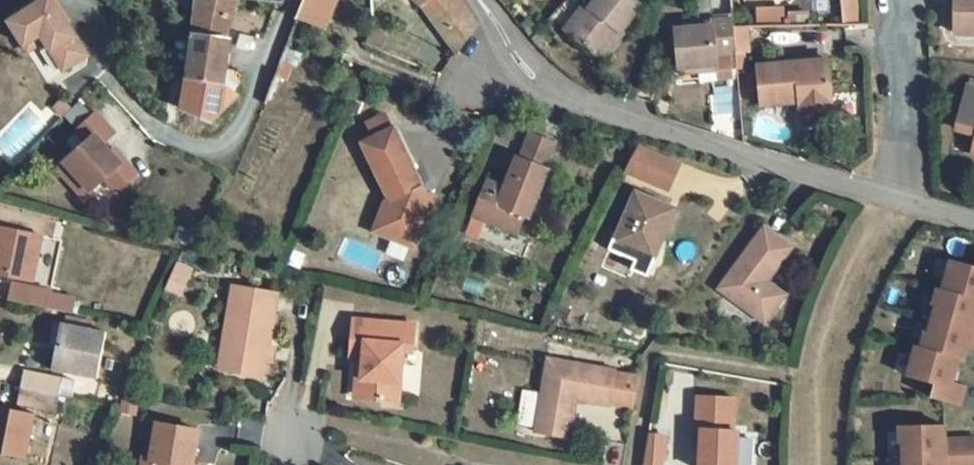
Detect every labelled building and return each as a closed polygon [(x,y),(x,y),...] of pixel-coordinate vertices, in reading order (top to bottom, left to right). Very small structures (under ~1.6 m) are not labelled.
[(54,0),(43,0),(7,22),(22,47),(34,40),(43,42),(61,71),(87,55),(54,0)] [(173,11),(196,13),(197,0),(174,0),(173,11)] [(196,13),(194,34),(188,79),(217,83),(220,66),(225,39),(237,0),(197,0),(196,13)] [(299,18),(324,27),(334,0),(306,0),(299,18)] [(421,5),(458,56),(480,26),(461,0),(415,0),(421,5)] [(634,0),(597,0),(591,8),(587,5),(564,32),(596,57),(616,31),(620,34),(642,6),(634,0)] [(843,22),(860,20),(857,0),(840,0),(843,22)] [(955,34),(973,34),(973,0),(955,0),(955,34)] [(713,28),(674,31),(678,69),(716,66),(715,57),(736,55),(734,28),(733,21),(733,20),(713,23),(713,28)] [(391,34),(373,26),(371,30),(382,34),(375,49),(383,53),(391,34)] [(746,28),(734,28),(736,55),(748,54),(746,28)] [(371,30),(365,46),(375,49),(382,34),(371,30)] [(620,34),(616,31),(596,57),(602,61),(622,35),(620,34)] [(34,40),(22,47),(26,53),(43,42),(34,40)] [(736,55),(715,57),(716,66),(717,75),(717,81),(738,80),(736,55)] [(828,62),(757,68),(761,108),(799,105),(831,102),(828,62)] [(246,74),(220,66),(217,83),(221,83),(238,96),(246,74)] [(716,66),(678,69),(679,77),(717,75),(716,66)] [(217,83),(188,79),(182,111),(211,123),(239,96),(238,96),(221,83),(217,83)] [(968,87),(957,128),(973,132),(973,89),(968,87)] [(831,102),(799,105),(801,126),(833,124),(831,102)] [(111,134),(94,114),(74,133),(84,144),(63,164),(89,193),(103,180),(115,193),(134,175),(121,161),(118,164),(108,154),(100,144),(111,134)] [(367,124),(375,139),(394,130),(387,115),(367,124)] [(399,129),(395,131),(408,158),(412,156),(399,129)] [(375,139),(363,144),(390,201),(385,204),(374,231),(413,247),(434,198),(423,194),(421,188),(423,188),(408,158),(395,131),(394,130),(375,139)] [(520,159),(516,157),(504,188),(487,182),(473,217),(487,223),(518,236),(525,218),(529,220),(550,170),(546,169),(556,143),(530,133),(520,159)] [(656,149),(640,141),(628,165),(644,173),(656,149)] [(682,162),(656,149),(644,173),(670,186),(682,162)] [(121,161),(112,150),(108,154),(118,164),(121,161)] [(89,193),(63,164),(55,171),(81,200),(89,193)] [(676,210),(637,194),(616,242),(652,258),(659,241),(662,242),(676,210)] [(487,223),(473,217),(464,236),(479,242),(487,223)] [(0,228),(0,276),(32,283),(42,236),(0,228)] [(792,248),(764,229),(719,290),(765,322),(785,295),(766,282),(792,248)] [(662,242),(659,241),(652,258),(616,242),(613,242),(610,251),(653,269),(658,269),(662,267),(663,264),(663,262),(666,244),(662,242)] [(951,261),(943,291),(938,290),(934,306),(936,307),(929,334),(926,333),(922,349),(917,348),(909,378),(936,386),(932,399),(961,407),(966,387),(953,383),(960,360),(964,362),(970,342),(973,343),(973,268),(951,261)] [(191,270),(177,264),(174,272),(187,278),(191,270)] [(187,278),(174,272),(166,290),(179,296),(187,278)] [(52,291),(12,284),(9,301),(49,309),(52,291)] [(277,295),(233,287),(223,348),(232,349),(228,372),(263,379),(277,295)] [(95,322),(65,316),(63,325),(93,330),(95,322)] [(415,327),(353,320),(349,360),(356,361),(362,361),(359,381),(365,381),(363,401),(395,404),(402,352),(412,352),(415,327)] [(63,325),(61,324),(50,371),(97,380),(106,333),(93,330),(63,325)] [(232,349),(223,348),(219,371),(228,372),(232,349)] [(362,361),(356,361),(351,400),(363,401),(365,381),(359,381),(362,361)] [(614,373),(547,362),(533,434),(567,440),(575,401),(607,407),(608,405),(632,410),(638,380),(613,375),(614,373)] [(64,379),(23,371),(20,389),(60,397),(64,379)] [(60,397),(20,389),(16,405),(57,414),(60,397)] [(698,397),(695,430),(700,430),(699,448),(697,464),(733,464),(736,432),(732,433),(735,400),(698,397)] [(0,408),(0,455),(26,461),(35,415),(0,408)] [(157,424),(151,460),(144,459),(143,464),(192,464),(198,432),(157,424)] [(944,426),(900,428),(900,445),(903,445),(903,464),(973,464),(973,440),(951,441),(951,448),(945,448),(944,426)] [(664,441),(646,438),(641,460),(659,464),(664,441)]
